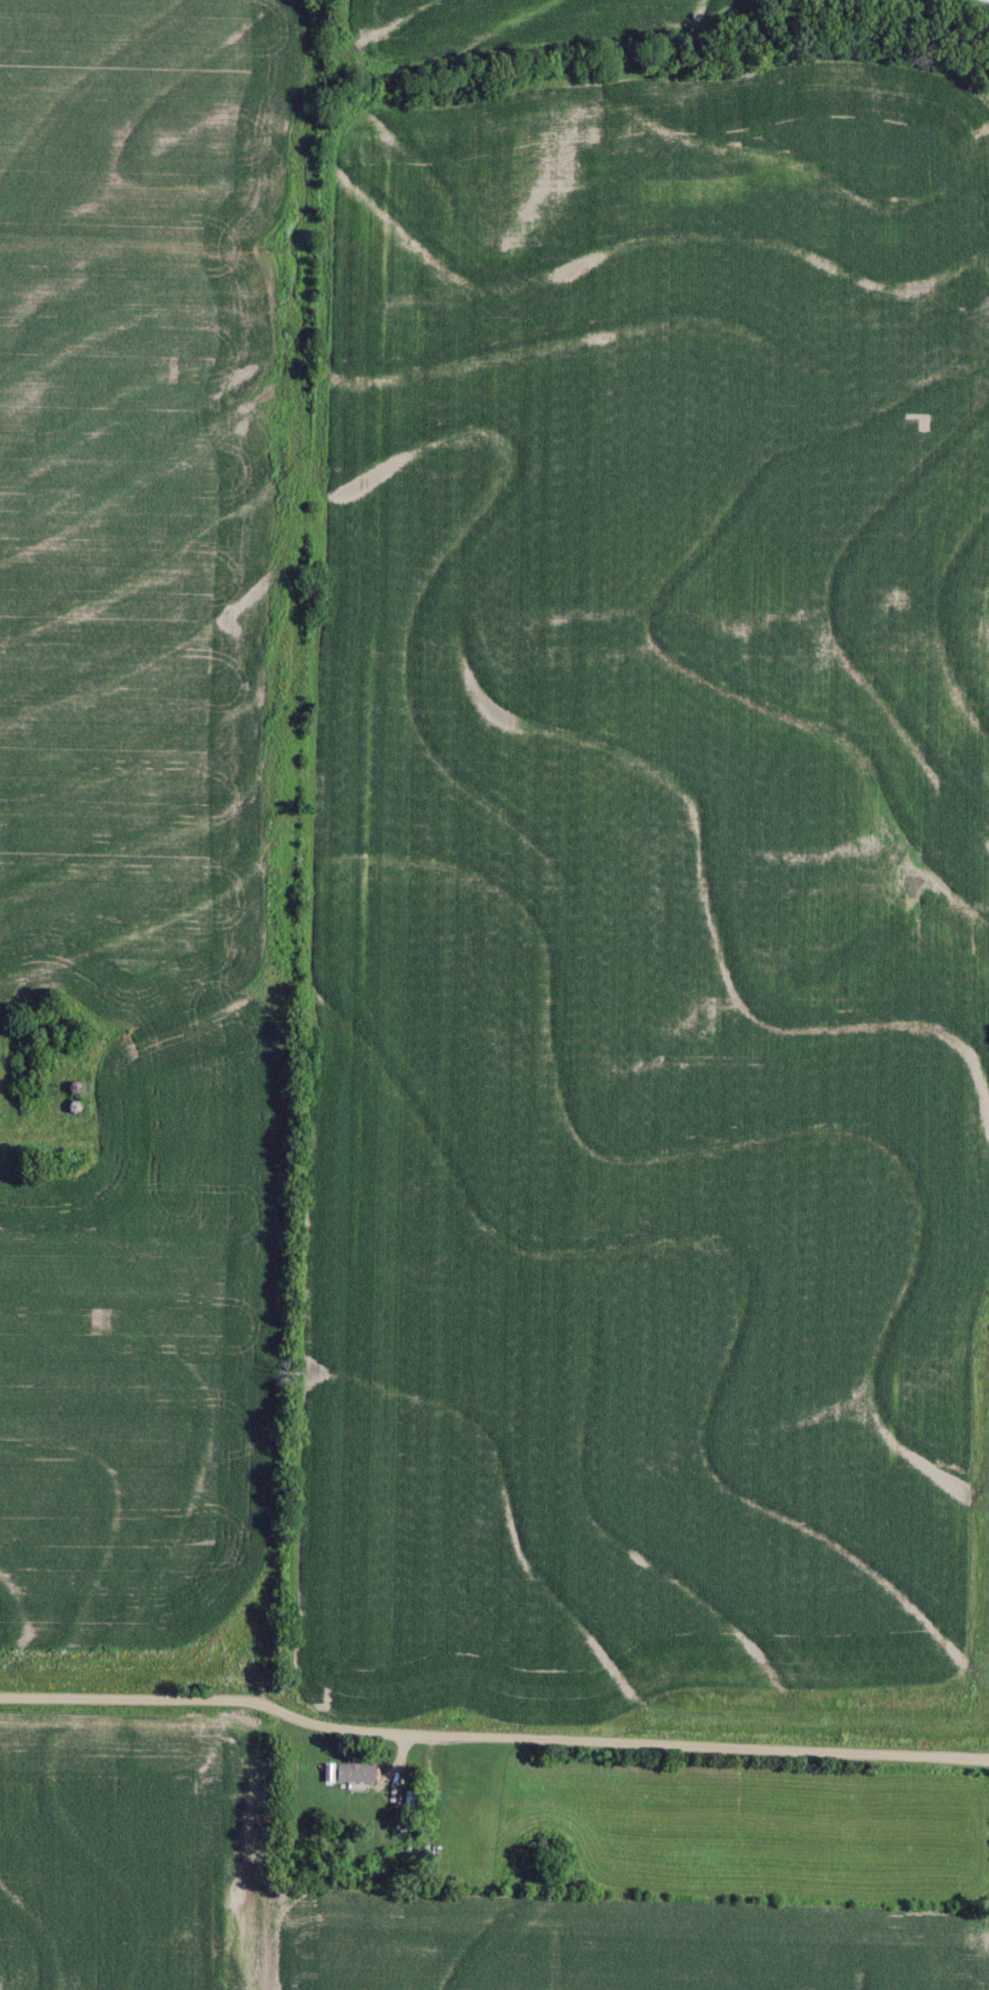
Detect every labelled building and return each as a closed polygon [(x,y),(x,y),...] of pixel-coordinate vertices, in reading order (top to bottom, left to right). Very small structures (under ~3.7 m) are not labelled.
[(375,1764),(333,1764),(333,1782),(375,1782),(375,1764)] [(402,1818),(419,1818),(419,1793),(402,1793),(402,1818)]
